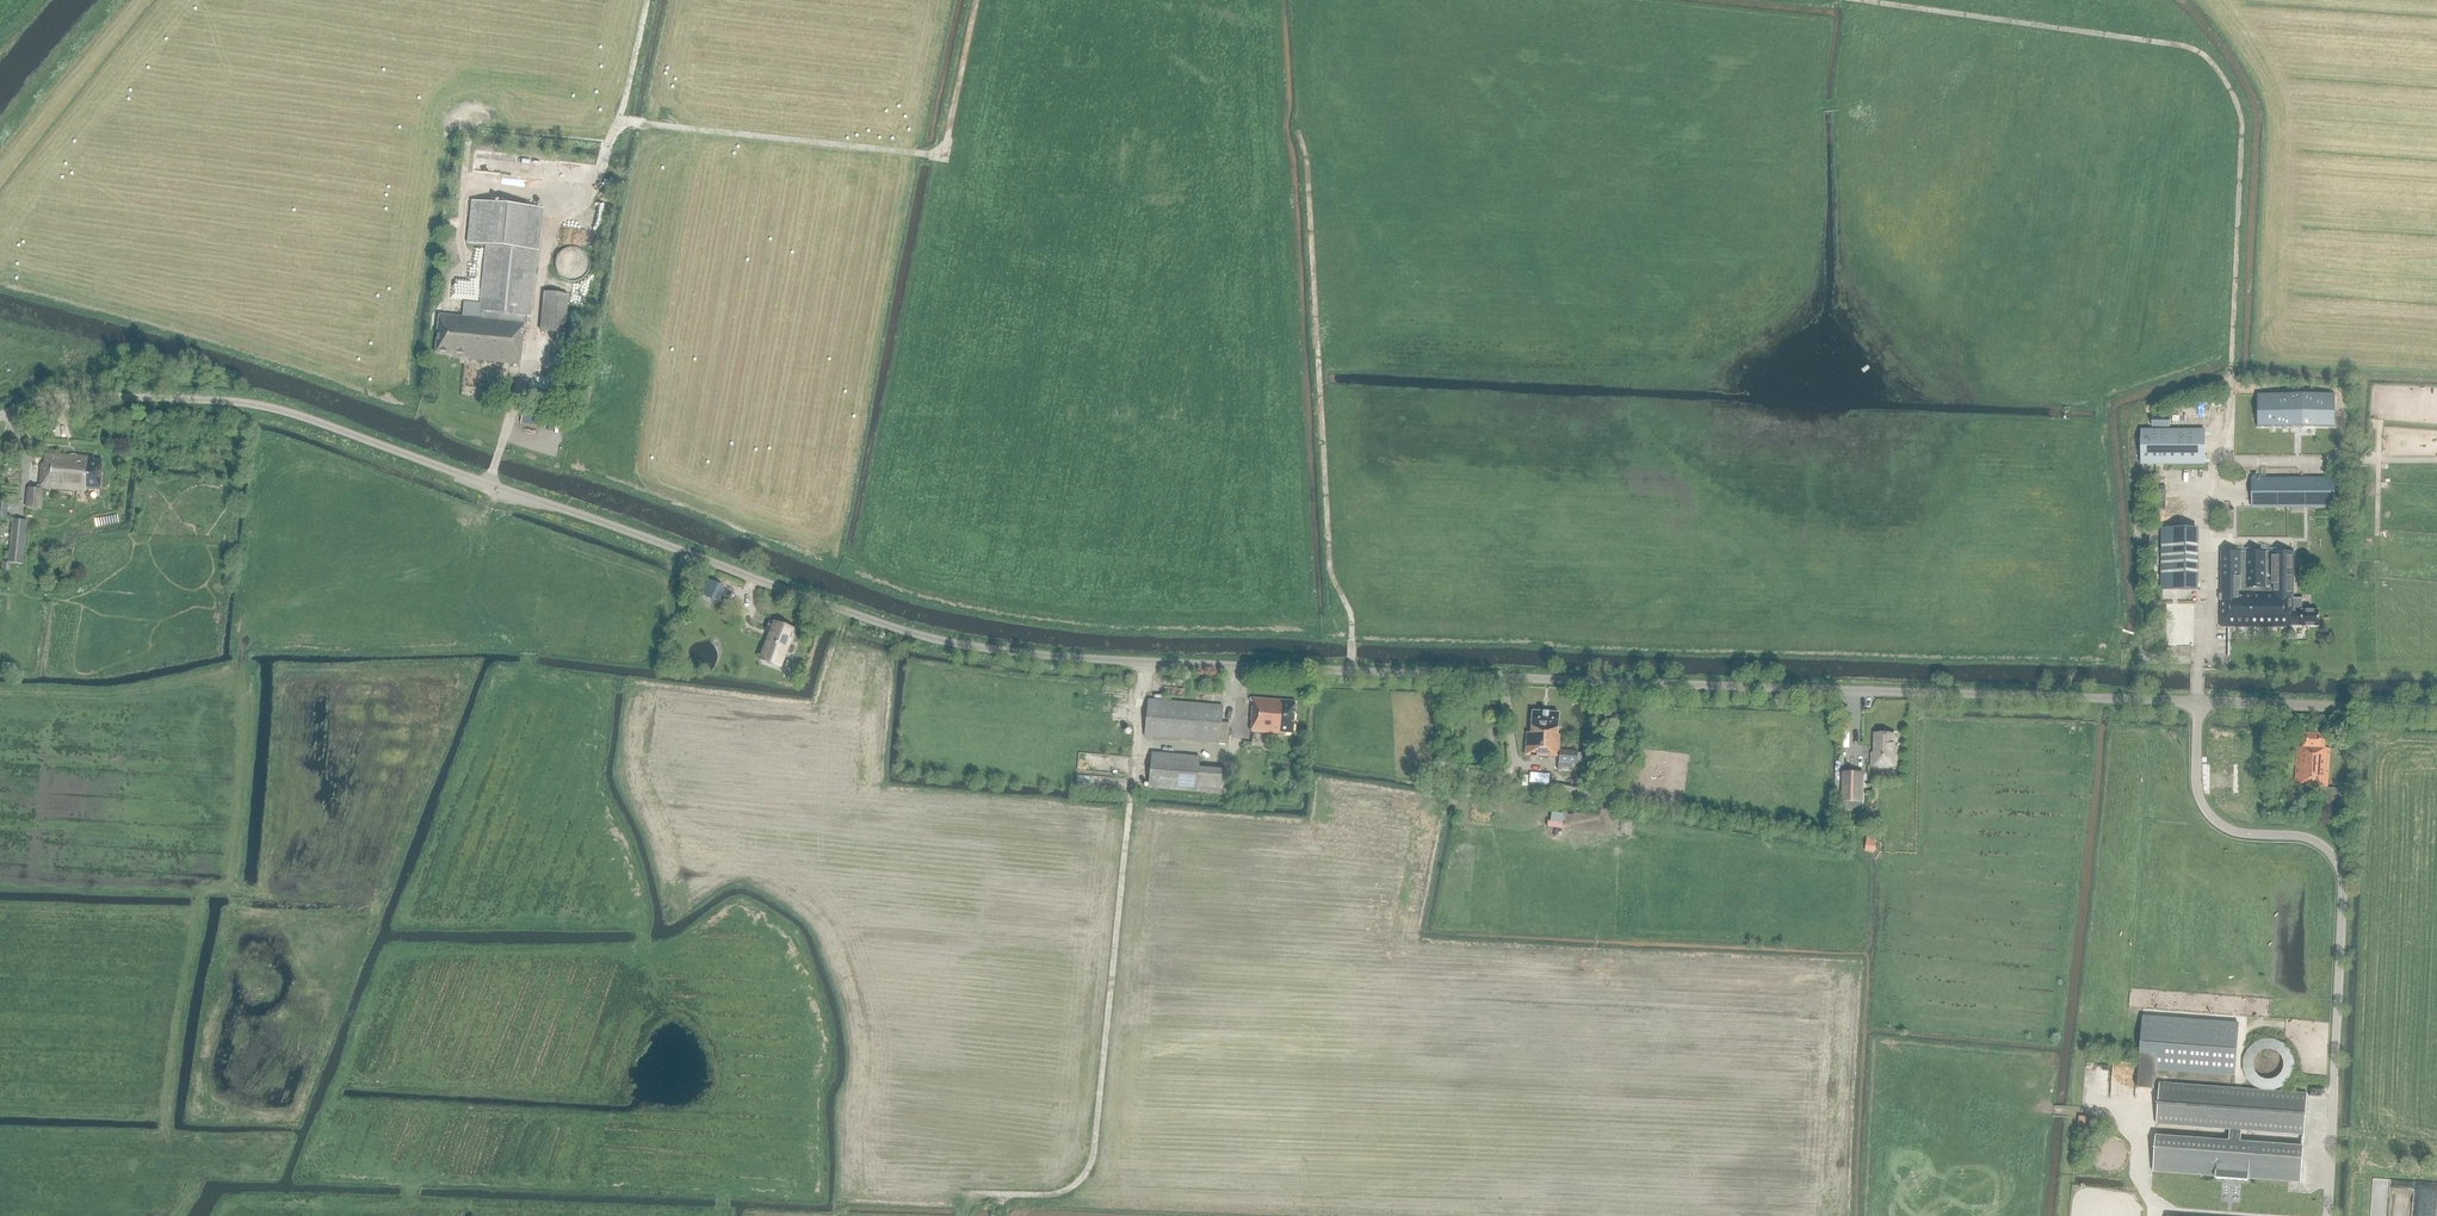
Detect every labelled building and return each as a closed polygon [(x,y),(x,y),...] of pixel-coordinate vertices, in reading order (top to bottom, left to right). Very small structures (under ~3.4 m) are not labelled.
[(438,315),(434,353),(449,354),(449,356),(465,358),(465,359),(519,365),(523,324),(529,324),(540,208),(471,202),(467,244),(484,246),(477,319),(438,315)] [(566,280),(571,281),(576,281),(580,280),(584,277),(586,275),(588,271),(589,267),(589,263),(588,259),(586,255),(584,252),(580,249),(575,247),(571,247),(566,249),(562,252),(559,255),(556,260),(556,265),(557,270),(559,275),(563,278),(566,280)] [(539,330),(564,332),(568,295),(542,292),(539,330)] [(2257,427),(2335,427),(2335,394),(2257,394),(2257,427)] [(2209,421),(2223,422),(2223,410),(2210,410),(2209,421)] [(520,423),(544,427),(546,415),(522,411),(520,423)] [(2152,416),(2152,427),(2169,427),(2169,416),(2152,416)] [(2141,430),(2141,463),(2204,463),(2204,431),(2141,430)] [(85,492),(86,488),(100,489),(102,460),(93,459),(94,457),(88,456),(88,455),(44,452),(43,464),(40,464),(38,485),(36,485),(36,488),(27,487),(25,508),(41,509),(43,489),(85,492)] [(2252,507),(2334,507),(2334,478),(2251,478),(2252,507)] [(11,519),(7,563),(2,562),(1,573),(9,574),(10,563),(22,564),(26,521),(11,519)] [(2163,529),(2162,589),(2196,590),(2197,529),(2163,529)] [(2304,540),(2304,531),(2281,532),(2281,541),(2304,540)] [(2319,611),(2302,611),(2302,599),(2303,599),(2303,598),(2293,598),(2293,592),(2288,592),(2288,584),(2293,584),(2293,552),(2221,551),(2221,627),(2290,628),(2290,625),(2301,625),(2301,627),(2319,627),(2319,611)] [(709,604),(713,593),(702,588),(698,599),(709,604)] [(2153,628),(2153,612),(2145,613),(2145,628),(2153,628)] [(763,651),(782,658),(788,641),(790,641),(794,630),(773,622),(768,621),(764,631),(770,633),(763,650),(763,651)] [(1278,734),(1290,735),(1293,702),(1250,699),(1249,722),(1251,722),(1250,733),(1278,735),(1278,734)] [(1144,737),(1218,742),(1219,740),(1227,741),(1228,723),(1220,722),(1221,705),(1147,700),(1144,737)] [(1526,732),(1524,756),(1558,759),(1557,771),(1571,772),(1572,764),(1576,764),(1577,752),(1559,750),(1560,735),(1557,735),(1558,713),(1531,711),(1530,733),(1526,732)] [(1895,734),(1874,733),(1874,746),(1877,746),(1877,753),(1871,753),(1871,765),(1897,766),(1897,746),(1894,746),(1895,734)] [(2327,788),(2329,749),(2324,749),(2325,735),(2302,734),(2301,748),(2297,748),(2294,785),(2304,786),(2304,788),(2324,789),(2327,790),(2327,788)] [(1148,788),(1224,793),(1226,769),(1198,767),(1199,757),(1151,754),(1148,788)] [(1843,801),(1862,802),(1862,773),(1843,772),(1843,801)] [(1549,784),(1549,773),(1529,773),(1529,783),(1549,784)] [(1562,831),(1563,824),(1550,821),(1548,827),(1562,831)] [(1866,842),(1865,849),(1865,850),(1874,851),(1874,850),(1875,843),(1866,842)] [(2154,1089),(2155,1070),(2234,1076),(2238,1023),(2142,1016),(2140,1050),(2137,1088),(2154,1089)] [(2304,1134),(2307,1093),(2159,1082),(2156,1123),(2229,1128),(2228,1140),(2155,1135),(2152,1170),(2215,1175),(2215,1178),(2247,1180),(2248,1178),(2300,1181),(2303,1146),(2240,1141),(2241,1129),(2304,1134)] [(2089,1133),(2089,1118),(2080,1118),(2079,1132),(2089,1133)]
